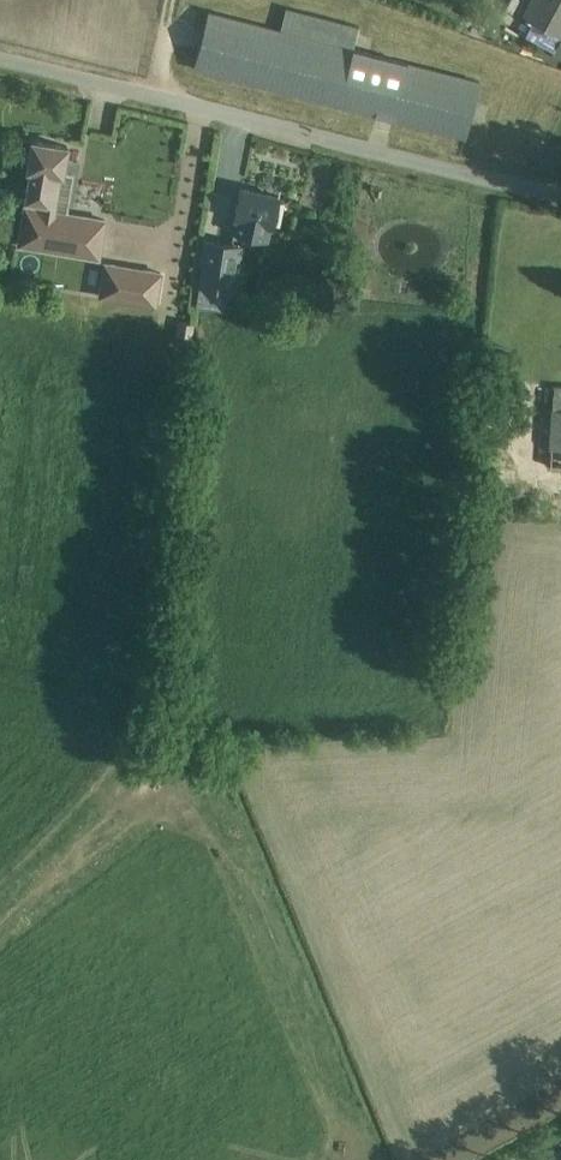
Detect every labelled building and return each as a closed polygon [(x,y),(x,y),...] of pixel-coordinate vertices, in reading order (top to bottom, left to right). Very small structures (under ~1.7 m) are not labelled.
[(524,14),(534,19),(559,32),(560,34),(560,0),(531,0),(524,14)] [(464,137),(479,81),(353,49),(359,26),(285,7),(280,30),(208,12),(194,68),(464,137)] [(534,19),(526,34),(551,47),(559,32),(534,19)] [(552,54),(560,59),(560,37),(552,54)] [(67,146),(32,141),(23,200),(33,202),(32,207),(23,206),(16,245),(99,259),(105,220),(53,211),(55,203),(53,203),(57,173),(62,174),(67,146)] [(278,196),(240,188),(233,218),(239,219),(236,234),(265,240),(268,225),(272,225),(278,196)] [(231,243),(204,239),(202,255),(200,264),(203,264),(200,286),(197,305),(200,306),(224,309),(225,305),(227,290),(234,291),(237,267),(233,267),(228,266),(230,248),(231,243)] [(100,296),(153,305),(158,271),(105,262),(100,296)] [(343,293),(342,310),(357,311),(358,294),(343,293)] [(179,321),(177,335),(191,337),(193,323),(179,321)] [(552,385),(551,408),(550,408),(547,466),(560,467),(560,386),(552,385)]
